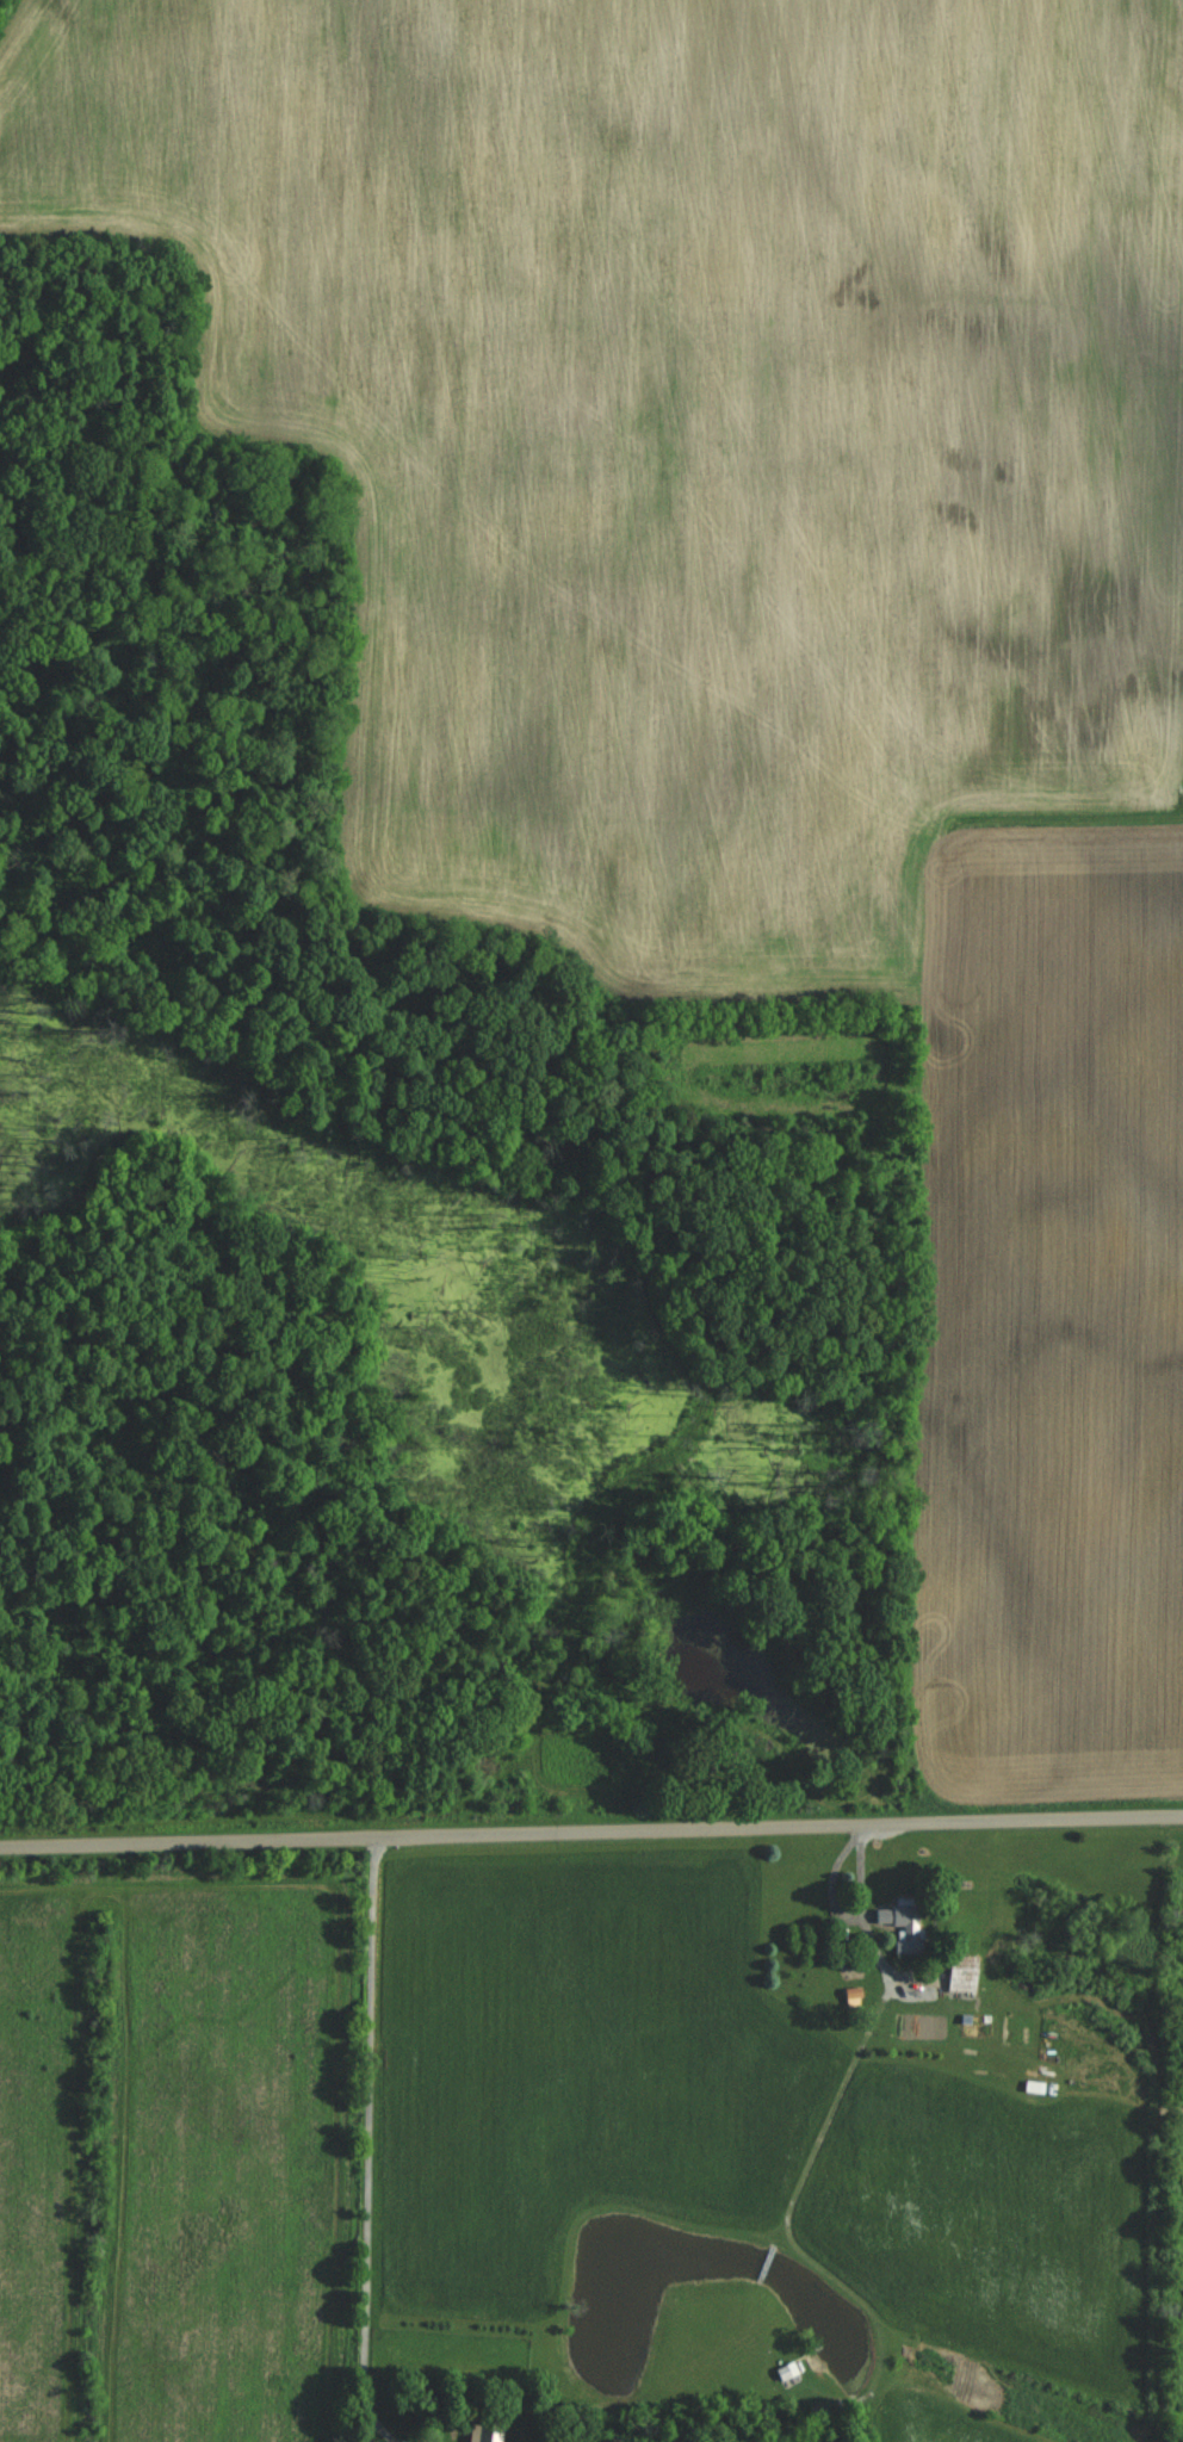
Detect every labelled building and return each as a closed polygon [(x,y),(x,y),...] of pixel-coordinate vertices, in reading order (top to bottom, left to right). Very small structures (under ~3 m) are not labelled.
[(887,1954),(911,1955),(913,1904),(887,1903),(887,1908),(868,1908),(868,1923),(888,1924),(887,1954)] [(940,1991),(970,1991),(970,1955),(940,1955),(940,1991)] [(501,2428),(471,2417),(462,2441),(496,2441),(501,2428)]
